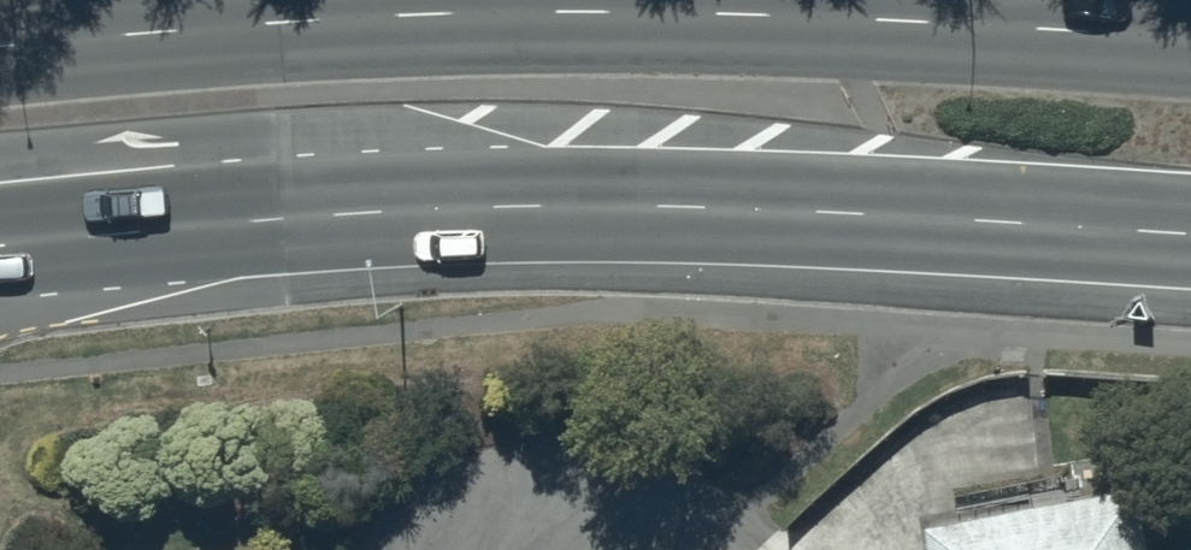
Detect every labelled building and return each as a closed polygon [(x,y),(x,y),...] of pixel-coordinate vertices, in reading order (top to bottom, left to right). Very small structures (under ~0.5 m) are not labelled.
[(925,530),(929,549),(1151,549),(1139,487),(925,530)]
